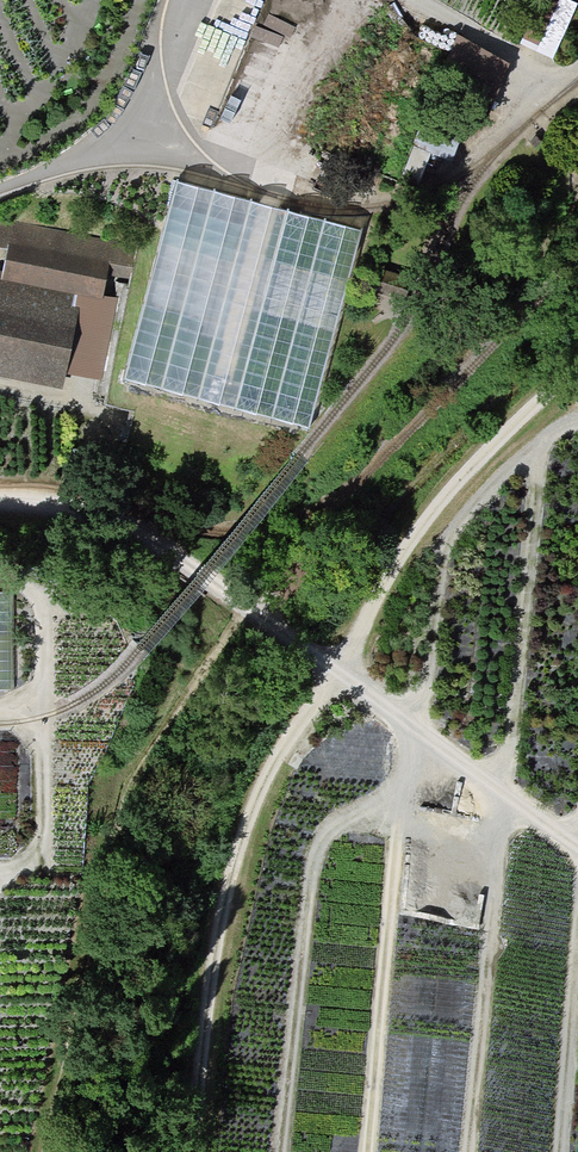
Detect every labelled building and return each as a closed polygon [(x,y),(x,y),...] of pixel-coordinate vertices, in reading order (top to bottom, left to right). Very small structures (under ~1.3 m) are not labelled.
[(177,187),(124,382),(308,429),(360,234),(177,187)] [(7,254),(9,246),(110,267),(108,280),(128,284),(136,247),(0,219),(0,252),(7,254)] [(110,267),(9,246),(7,254),(3,275),(1,282),(76,297),(103,303),(104,298),(108,280),(110,267)] [(0,275),(0,378),(63,391),(66,377),(79,311),(73,310),(76,297),(1,282),(3,275),(0,275)] [(118,300),(104,298),(103,303),(76,297),(73,310),(79,311),(66,377),(101,382),(118,300)] [(0,597),(0,692),(13,692),(14,597),(0,597)]
